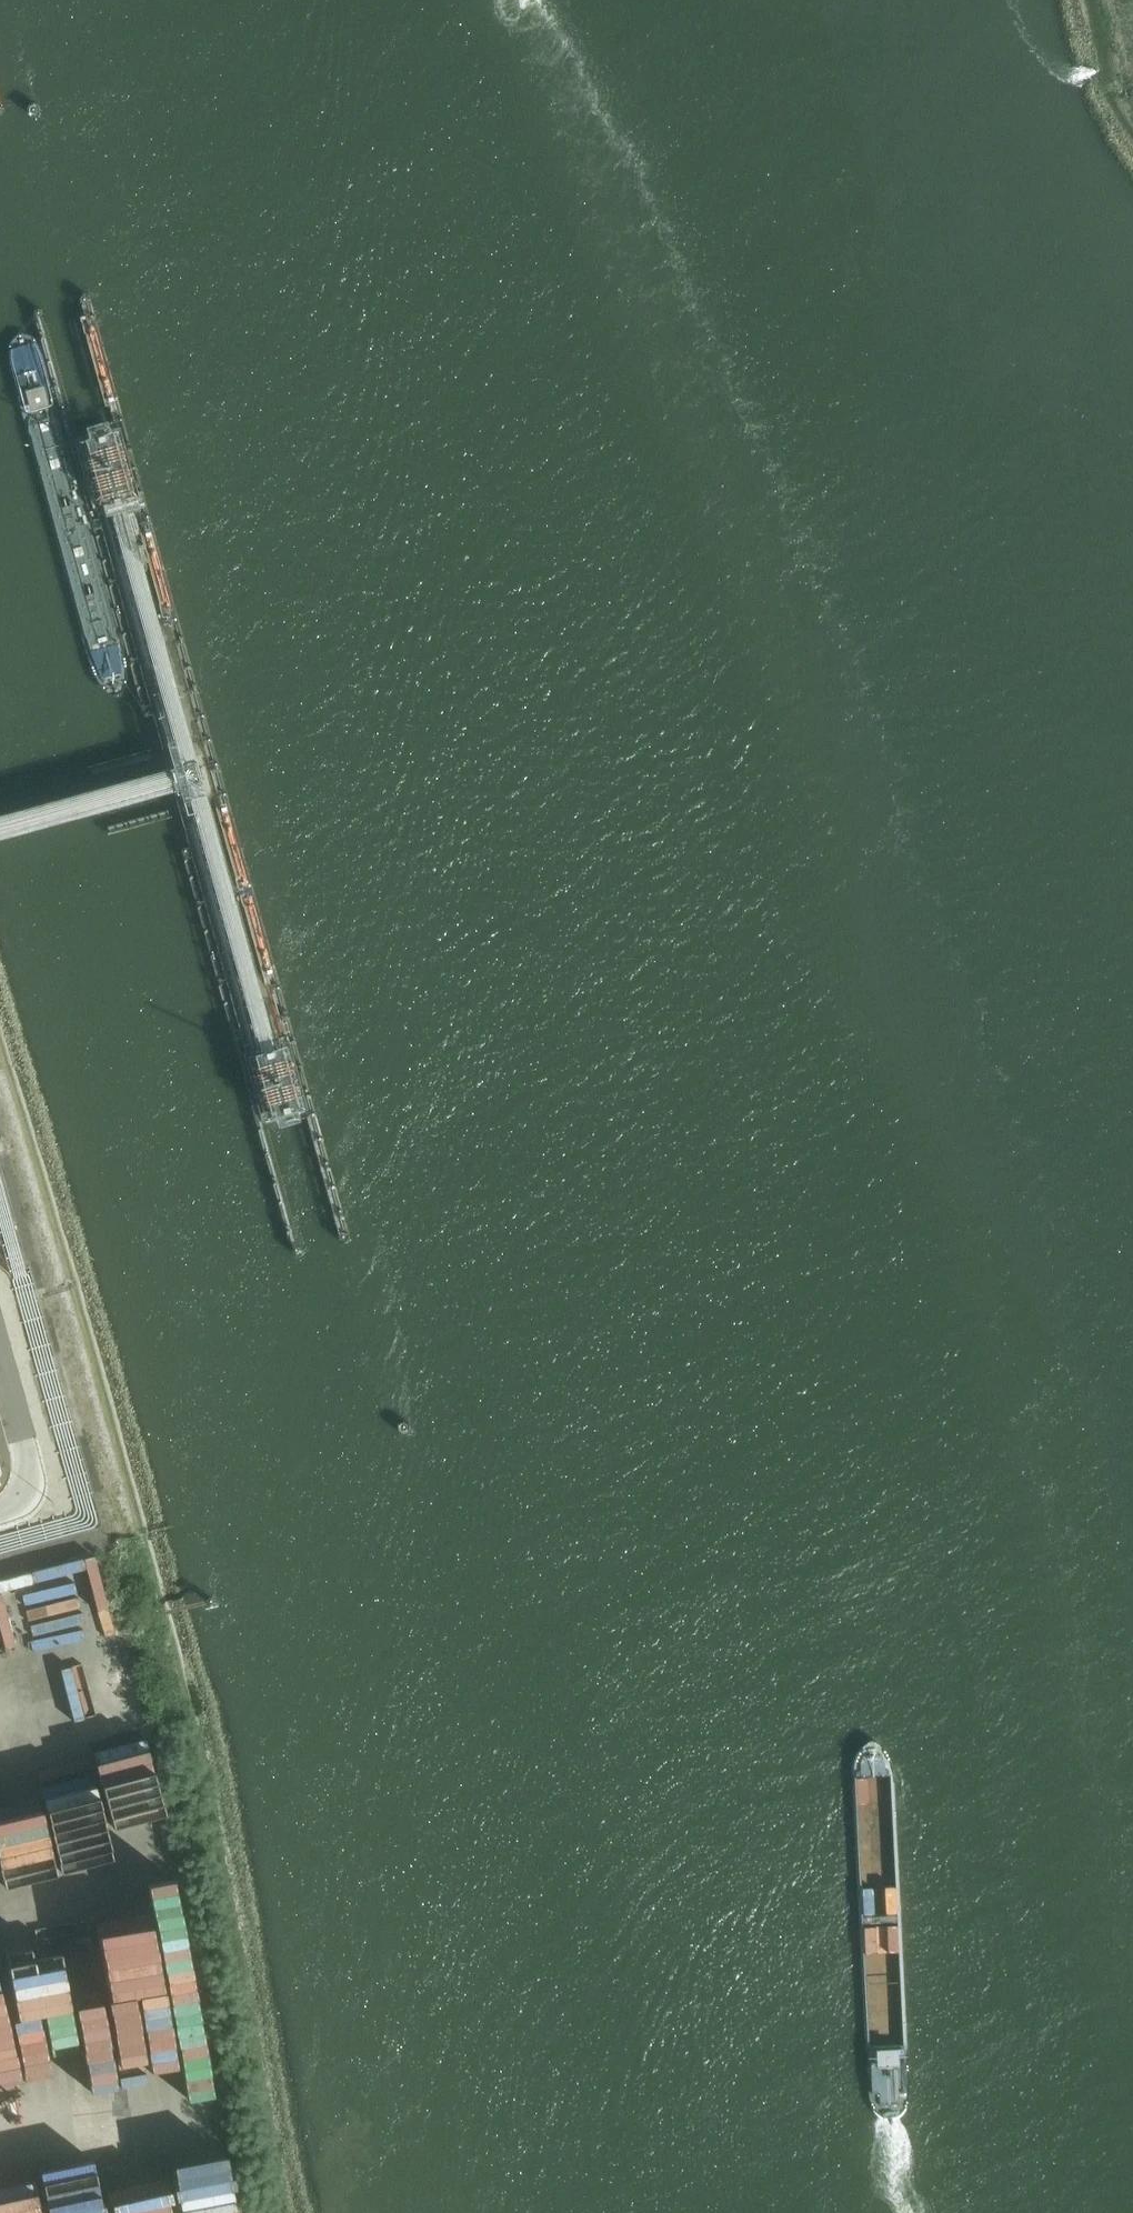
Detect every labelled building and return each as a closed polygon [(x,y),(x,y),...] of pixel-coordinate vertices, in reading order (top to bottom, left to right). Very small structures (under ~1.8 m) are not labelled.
[(127,1802),(158,1794),(139,1710),(112,1716),(120,1751),(89,1758),(91,1765),(60,1772),(72,1826),(130,1812),(127,1802)] [(169,2180),(223,2174),(194,1943),(140,1950),(169,2180)] [(23,2067),(113,2063),(109,1956),(76,1957),(76,1970),(48,1971),(49,2007),(20,2008),(23,2067)] [(142,2025),(140,2017),(130,2019),(127,2007),(115,2010),(120,2031),(142,2025)] [(17,2063),(15,2010),(0,2010),(0,2064),(17,2063)] [(116,2172),(118,2201),(170,2198),(168,2168),(116,2172)]
